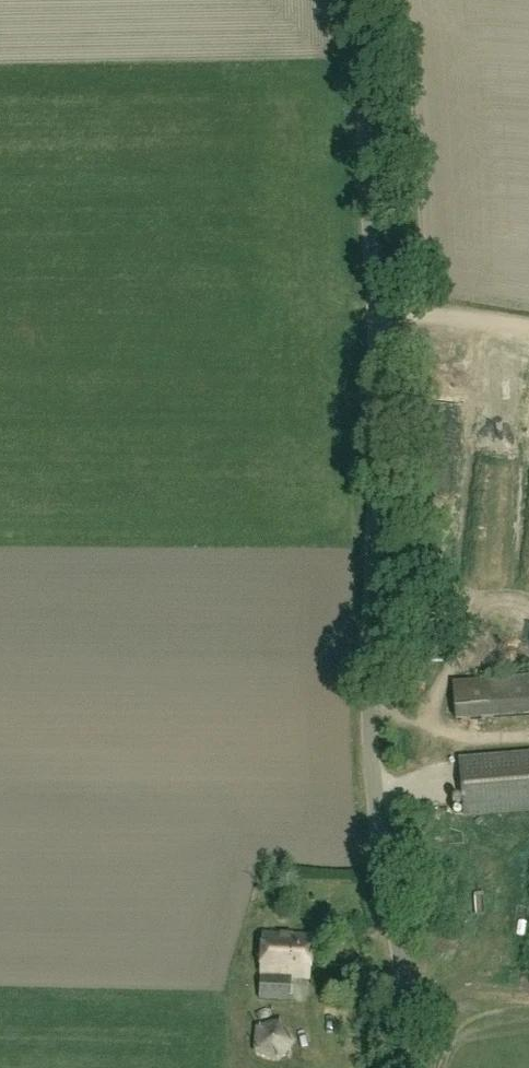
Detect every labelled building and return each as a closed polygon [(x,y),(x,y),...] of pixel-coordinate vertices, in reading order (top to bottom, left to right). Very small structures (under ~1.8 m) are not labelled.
[(435,645),(444,645),(444,637),(435,637),(435,645)] [(528,716),(528,678),(454,684),(456,721),(528,716)] [(459,760),(464,816),(528,811),(528,754),(459,760)] [(292,977),(309,978),(312,937),(264,934),(259,998),(290,1000),(292,977)] [(263,1038),(264,1063),(296,1062),(295,1036),(263,1038)]
